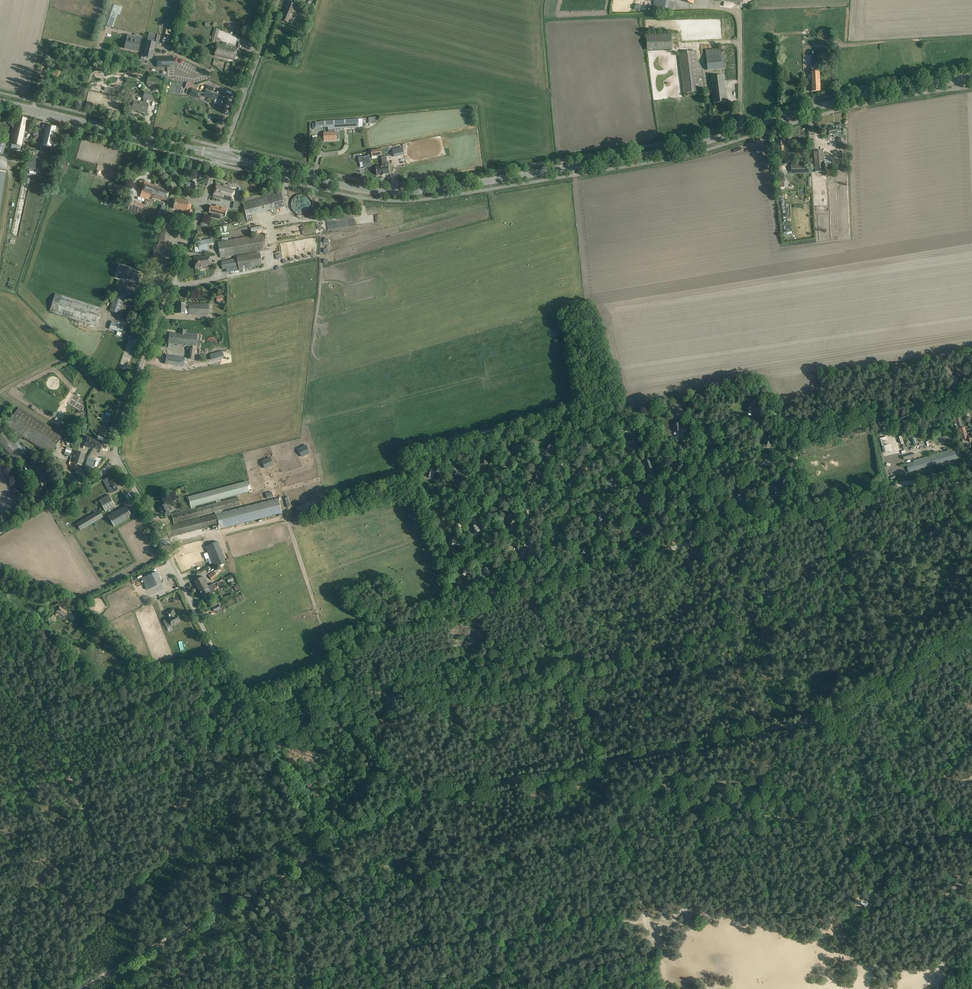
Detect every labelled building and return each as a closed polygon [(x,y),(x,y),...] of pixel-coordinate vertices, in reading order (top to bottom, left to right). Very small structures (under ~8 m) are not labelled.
[(299,1),(296,0),(295,3),(289,1),(285,12),(282,21),(290,24),(293,15),(294,15),(299,1)] [(653,9),(667,11),(667,10),(673,11),(674,3),(671,2),(671,0),(654,0),(653,9)] [(120,7),(109,3),(102,24),(113,27),(117,15),(120,15),(122,8),(120,7)] [(163,37),(162,43),(165,44),(164,48),(169,49),(173,31),(167,30),(166,37),(163,37)] [(157,35),(149,33),(145,50),(144,57),(152,59),(157,37),(157,35)] [(672,48),(671,33),(646,35),(647,50),(672,48)] [(141,38),(128,35),(124,49),(138,52),(139,49),(141,38)] [(238,48),(217,44),(215,56),(235,61),(238,48)] [(721,52),(720,48),(706,50),(708,70),(726,68),(725,52),(721,52)] [(700,91),(696,51),(679,53),(684,93),(700,91)] [(173,57),(157,57),(157,65),(173,65),(173,57)] [(819,65),(810,66),(811,92),(820,91),(819,72),(819,65)] [(726,102),(723,75),(711,77),(714,104),(726,102)] [(148,77),(147,85),(159,88),(160,82),(161,79),(148,77)] [(187,83),(187,82),(185,88),(190,91),(189,95),(199,99),(202,92),(197,90),(199,86),(192,83),(187,83)] [(215,88),(208,85),(203,96),(208,98),(215,101),(216,99),(219,101),(218,105),(217,107),(220,108),(221,106),(225,108),(228,99),(221,97),(221,96),(213,93),(215,88)] [(157,94),(145,91),(143,99),(144,99),(143,103),(134,101),(133,104),(129,103),(127,110),(132,111),(132,110),(138,111),(146,113),(148,105),(146,104),(147,99),(156,101),(157,94)] [(12,132),(9,144),(12,144),(11,148),(20,150),(21,146),(26,124),(27,119),(18,117),(15,128),(13,127),(12,132)] [(359,128),(359,119),(321,121),(321,127),(328,127),(329,132),(324,133),(324,141),(336,140),(336,132),(336,129),(359,128)] [(41,145),(53,148),(58,127),(46,124),(41,145)] [(836,130),(835,127),(828,129),(829,136),(837,134),(838,140),(837,140),(840,149),(845,147),(841,129),(836,130)] [(785,139),(774,140),(777,159),(787,158),(785,139)] [(403,148),(392,150),(394,157),(404,154),(403,148)] [(833,165),(832,150),(814,152),(815,173),(824,172),(824,165),(833,165)] [(26,168),(35,169),(36,156),(28,155),(26,168)] [(369,156),(359,158),(360,163),(363,162),(364,168),(371,167),(369,156)] [(383,166),(376,167),(377,175),(382,175),(385,175),(385,174),(389,173),(390,173),(390,174),(388,162),(383,163),(383,166)] [(809,174),(809,163),(791,163),(791,175),(809,174)] [(61,172),(67,174),(69,166),(63,164),(61,172)] [(127,191),(125,181),(114,184),(117,194),(127,191)] [(140,181),(139,184),(143,186),(142,190),(140,197),(146,199),(149,200),(154,185),(140,181)] [(213,197),(219,199),(221,193),(222,193),(223,189),(222,189),(223,186),(217,184),(213,197)] [(154,185),(149,200),(151,201),(152,197),(166,201),(169,190),(154,185)] [(221,193),(219,199),(233,201),(240,199),(240,198),(237,198),(233,197),(235,192),(230,190),(230,188),(223,186),(222,189),(223,189),(222,193),(221,193)] [(277,194),(276,190),(242,199),(246,216),(285,206),(281,193),(277,194)] [(291,209),(305,214),(310,198),(297,194),(291,209)] [(188,201),(174,199),(174,203),(173,203),(173,205),(174,205),(173,208),(181,209),(181,211),(184,211),(184,210),(186,210),(189,214),(192,212),(190,209),(191,204),(188,201)] [(128,206),(128,208),(132,210),(141,213),(142,210),(143,207),(144,205),(130,200),(128,206)] [(211,206),(209,213),(213,214),(213,216),(219,218),(220,216),(225,217),(228,208),(221,207),(216,205),(216,207),(211,206)] [(286,227),(278,228),(278,230),(279,237),(280,237),(284,236),(283,236),(289,235),(290,229),(291,234),(295,233),(295,230),(298,230),(299,233),(300,233),(301,227),(298,227),(297,227),(292,227),(289,227),(286,227)] [(268,250),(265,234),(218,242),(220,258),(223,258),(223,259),(226,258),(226,257),(268,250)] [(197,242),(198,242),(199,250),(200,253),(209,251),(208,249),(207,244),(213,243),(212,239),(206,240),(198,242),(197,242)] [(263,266),(260,252),(237,256),(237,259),(221,261),(223,270),(226,269),(227,272),(263,266)] [(202,258),(201,256),(193,257),(195,269),(203,268),(203,266),(211,265),(209,256),(202,258)] [(120,265),(116,277),(134,283),(139,285),(141,276),(131,273),(127,271),(128,268),(120,265)] [(119,314),(123,303),(125,295),(115,292),(109,311),(119,314)] [(100,308),(55,293),(49,312),(94,326),(100,308)] [(189,314),(189,315),(209,315),(209,304),(189,304),(185,304),(177,304),(177,313),(185,314),(189,314)] [(111,321),(109,329),(122,333),(124,325),(111,321)] [(179,334),(177,334),(176,344),(191,346),(189,358),(194,359),(197,334),(186,332),(186,330),(180,329),(179,334)] [(168,343),(176,344),(177,334),(169,333),(168,343)] [(184,358),(166,355),(165,364),(183,367),(184,358)] [(129,368),(130,358),(122,357),(121,367),(129,368)] [(954,364),(950,360),(945,365),(946,366),(941,372),(948,379),(952,375),(956,378),(962,372),(956,366),(955,367),(953,365),(954,364)] [(62,435),(19,408),(7,427),(50,454),(62,435)] [(953,415),(957,427),(963,425),(959,414),(953,415)] [(681,430),(680,422),(673,423),(674,431),(681,430)] [(967,433),(965,427),(958,429),(962,440),(969,438),(970,442),(971,441),(971,432),(967,433)] [(4,432),(0,435),(0,443),(17,463),(25,457),(4,432)] [(637,436),(631,434),(629,441),(635,442),(637,436)] [(773,438),(766,436),(764,444),(771,446),(773,438)] [(103,442),(87,437),(84,445),(93,449),(94,447),(101,450),(103,442)] [(554,446),(548,442),(544,447),(550,451),(554,446)] [(310,452),(307,446),(298,450),(301,456),(310,452)] [(81,465),(85,453),(77,451),(73,463),(81,465)] [(957,458),(955,451),(906,465),(909,472),(957,458)] [(272,465),(269,458),(262,461),(264,468),(272,465)] [(650,459),(644,461),(646,469),(649,468),(650,469),(650,468),(653,467),(650,459)] [(455,465),(450,469),(453,474),(459,471),(455,465)] [(429,469),(426,475),(432,477),(435,471),(429,469)] [(541,473),(534,471),(532,478),(539,480),(541,473)] [(108,478),(103,481),(110,492),(114,489),(115,491),(120,489),(120,488),(122,487),(120,482),(117,484),(114,479),(110,481),(108,478)] [(576,482),(571,478),(566,483),(571,487),(576,482)] [(250,492),(247,481),(188,496),(191,509),(171,514),(174,525),(170,526),(167,527),(168,532),(169,537),(219,525),(220,529),(282,513),(278,498),(241,508),(221,513),(220,511),(240,506),(238,497),(221,502),(220,499),(238,495),(250,492)] [(779,492),(777,484),(770,486),(772,494),(779,492)] [(647,500),(645,492),(638,493),(639,502),(647,500)] [(506,500),(502,494),(496,498),(500,504),(506,500)] [(115,507),(108,495),(99,500),(106,512),(115,507)] [(165,504),(159,507),(163,514),(164,513),(166,517),(171,515),(169,511),(172,509),(168,501),(164,503),(165,504)] [(698,506),(692,501),(687,507),(692,512),(698,506)] [(132,517),(126,506),(108,516),(114,527),(132,517)] [(103,517),(99,510),(76,524),(80,530),(103,517)] [(516,521),(509,520),(508,526),(514,528),(516,521)] [(476,524),(470,528),(474,534),(480,530),(476,524)] [(645,530),(639,525),(633,531),(639,536),(645,530)] [(457,538),(450,536),(448,543),(456,545),(457,538)] [(225,562),(217,542),(205,547),(213,567),(225,562)] [(521,549),(519,556),(526,557),(528,551),(521,549)] [(225,569),(222,565),(208,576),(212,580),(225,569)] [(488,566),(483,570),(488,576),(493,571),(488,566)] [(462,567),(460,573),(466,575),(469,569),(462,567)] [(156,572),(142,578),(147,590),(161,584),(156,572)] [(227,583),(234,580),(232,575),(225,577),(227,583)] [(194,581),(199,591),(208,586),(203,576),(194,581)] [(212,588),(215,586),(214,583),(212,584),(208,586),(202,590),(199,591),(203,598),(204,597),(204,599),(207,597),(207,596),(210,594),(214,591),(212,588)] [(220,607),(219,604),(211,608),(214,612),(216,611),(217,613),(224,610),(222,606),(220,607)] [(70,613),(60,607),(56,612),(72,622),(76,615),(71,612),(70,613)] [(169,621),(165,622),(167,627),(171,625),(180,621),(178,617),(177,615),(176,615),(173,609),(166,613),(168,618),(168,619),(169,621)] [(956,888),(955,896),(963,898),(965,889),(956,888)]
